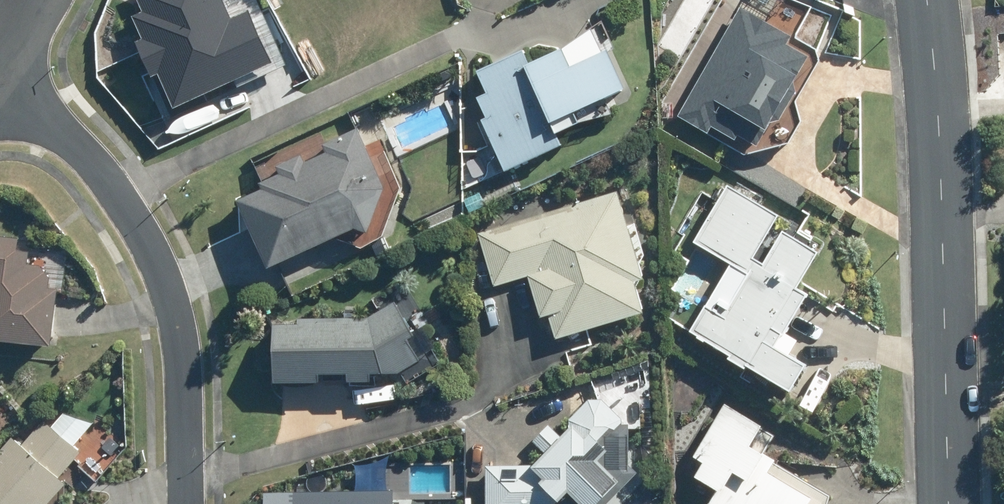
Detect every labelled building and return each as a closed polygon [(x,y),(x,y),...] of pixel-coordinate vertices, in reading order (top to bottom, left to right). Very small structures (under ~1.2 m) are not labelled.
[(659,45),(681,58),(715,0),(685,0),(659,45)] [(747,130),(766,140),(814,51),(792,40),(797,31),(746,3),(685,113),(715,129),(719,121),(744,134),(747,130)] [(637,78),(619,40),(581,57),(573,40),(537,56),(532,43),(486,65),(496,86),(486,91),(495,110),(489,113),(513,164),(572,136),(561,115),(637,78)] [(329,138),(333,147),(309,158),(306,151),(282,162),(286,170),(266,178),(268,184),(244,195),(274,261),(360,222),(375,227),(391,184),(364,122),(329,138)] [(772,258),(761,252),(785,211),(735,184),(702,239),(752,268),(728,311),(711,301),(697,326),(802,382),(816,357),(786,341),(815,288),(807,283),(828,244),(791,225),(772,258)] [(621,188),(482,230),(497,283),(534,273),(547,314),(554,311),(561,333),(650,306),(643,277),(647,275),(621,188)] [(468,198),(474,210),(490,202),(484,190),(468,198)] [(60,341),(65,284),(55,283),(56,272),(47,262),(32,260),(33,248),(23,247),(23,234),(0,232),(0,335),(60,341)] [(345,239),(324,250),(332,265),(353,255),(345,239)] [(354,250),(359,262),(372,256),(367,245),(354,250)] [(379,368),(404,367),(428,355),(398,298),(373,313),(308,314),(308,319),(280,319),(281,377),(326,376),(379,376),(379,368)] [(574,418),(577,420),(536,462),(491,463),(492,503),(575,503),(581,498),(586,503),(618,469),(614,465),(620,458),(610,449),(629,428),(626,416),(607,397),(595,397),(574,418)] [(703,470),(724,483),(713,501),(717,503),(832,503),(834,494),(769,459),(776,447),(761,438),(770,422),(732,400),(702,450),(712,456),(703,470)] [(70,481),(63,474),(85,448),(49,417),(27,443),(20,437),(0,460),(0,503),(50,503),(70,481)] [(400,487),(295,489),(295,503),(401,503),(400,487)]
